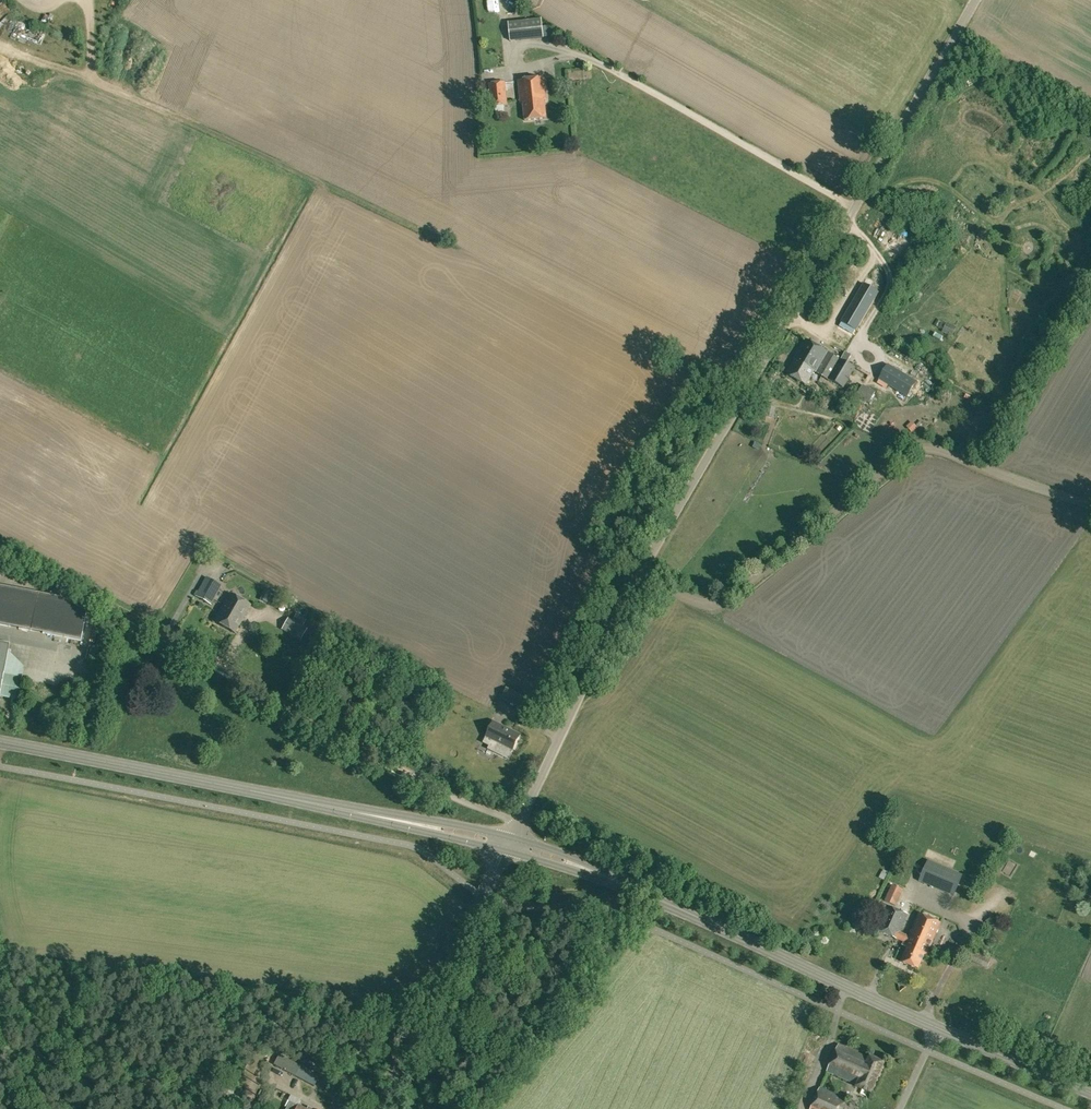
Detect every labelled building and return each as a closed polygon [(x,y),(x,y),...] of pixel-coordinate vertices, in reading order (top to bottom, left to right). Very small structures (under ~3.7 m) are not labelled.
[(1,12),(6,18),(14,11),(8,5),(7,5),(3,1),(0,4),(0,14),(1,12)] [(546,37),(543,18),(511,23),(514,42),(546,37)] [(19,36),(23,31),(17,26),(13,30),(19,36)] [(523,103),(525,120),(546,118),(544,101),(547,100),(544,78),(518,81),(521,103),(523,103)] [(489,85),(491,107),(508,105),(506,83),(489,85)] [(863,284),(841,321),(856,330),(878,293),(863,284)] [(947,323),(942,332),(951,337),(956,327),(947,323)] [(873,327),(862,337),(869,344),(880,334),(873,327)] [(846,383),(855,368),(846,363),(828,353),(828,352),(825,351),(805,339),(793,359),(795,360),(787,373),(806,384),(814,370),(843,387),(846,383)] [(907,396),(916,381),(888,364),(879,379),(907,396)] [(856,396),(869,403),(876,392),(863,385),(856,396)] [(765,416),(772,418),(774,408),(767,406),(765,416)] [(196,595),(211,604),(221,585),(206,577),(196,595)] [(80,640),(85,612),(61,597),(38,592),(0,585),(0,624),(31,630),(80,640)] [(213,621),(235,633),(251,605),(229,592),(213,621)] [(281,628),(301,639),(307,628),(288,617),(281,628)] [(9,643),(0,641),(0,691),(9,643)] [(8,654),(5,698),(20,699),(23,664),(32,664),(33,656),(8,654)] [(42,655),(40,662),(50,664),(51,657),(42,655)] [(501,698),(518,707),(524,696),(507,687),(501,698)] [(521,734),(494,721),(482,743),(489,746),(487,750),(508,760),(521,734)] [(923,865),(919,879),(955,889),(959,874),(923,865)] [(884,901),(895,905),(903,889),(891,884),(884,901)] [(900,961),(918,968),(924,954),(927,955),(941,922),(919,913),(909,936),(900,932),(908,914),(887,905),(877,930),(903,941),(902,944),(907,947),(900,961)] [(985,921),(993,931),(1000,926),(992,915),(985,921)] [(207,1048),(216,1052),(223,1037),(214,1033),(207,1048)] [(325,1041),(320,1045),(325,1051),(330,1047),(325,1041)] [(856,1085),(871,1092),(885,1062),(870,1055),(869,1056),(840,1042),(827,1071),(857,1084),(856,1085)] [(273,1064),(312,1085),(315,1079),(304,1073),(306,1068),(278,1053),(273,1064)] [(323,1084),(335,1091),(341,1078),(338,1076),(339,1073),(337,1071),(336,1073),(330,1070),(323,1084)] [(849,1098),(820,1086),(810,1108),(843,1108),(849,1098)]
